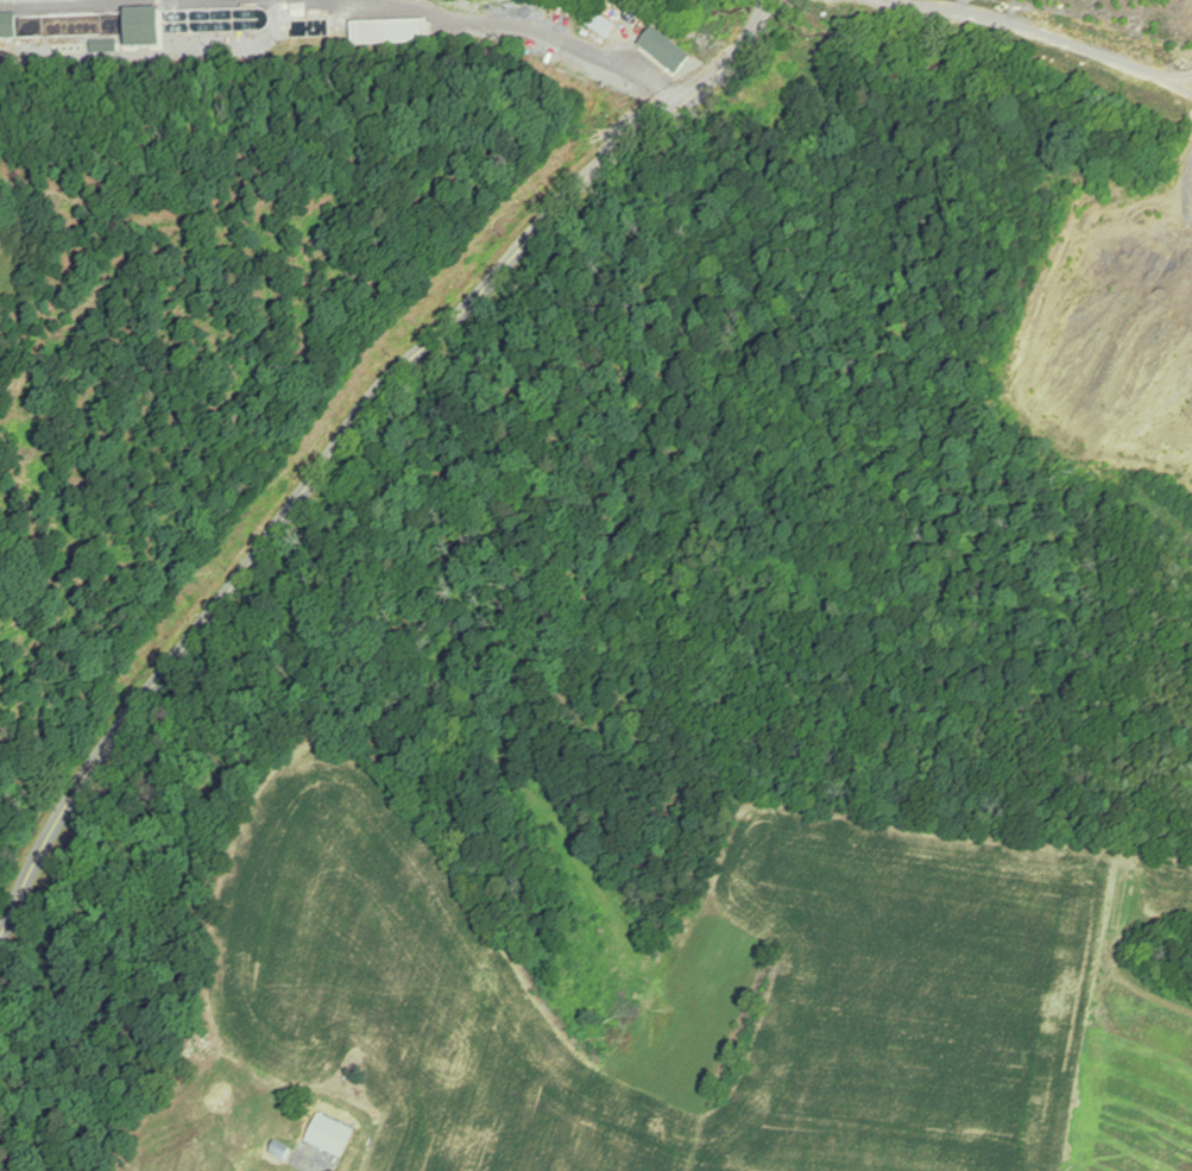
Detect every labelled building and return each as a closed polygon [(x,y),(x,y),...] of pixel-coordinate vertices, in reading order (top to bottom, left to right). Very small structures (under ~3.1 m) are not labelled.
[(584,36),(608,0),(616,0),(630,10),(603,49),(584,36)] [(660,61),(673,71),(687,53),(674,43),(660,61)] [(352,1118),(324,1106),(316,1125),(343,1137),(352,1118)]
